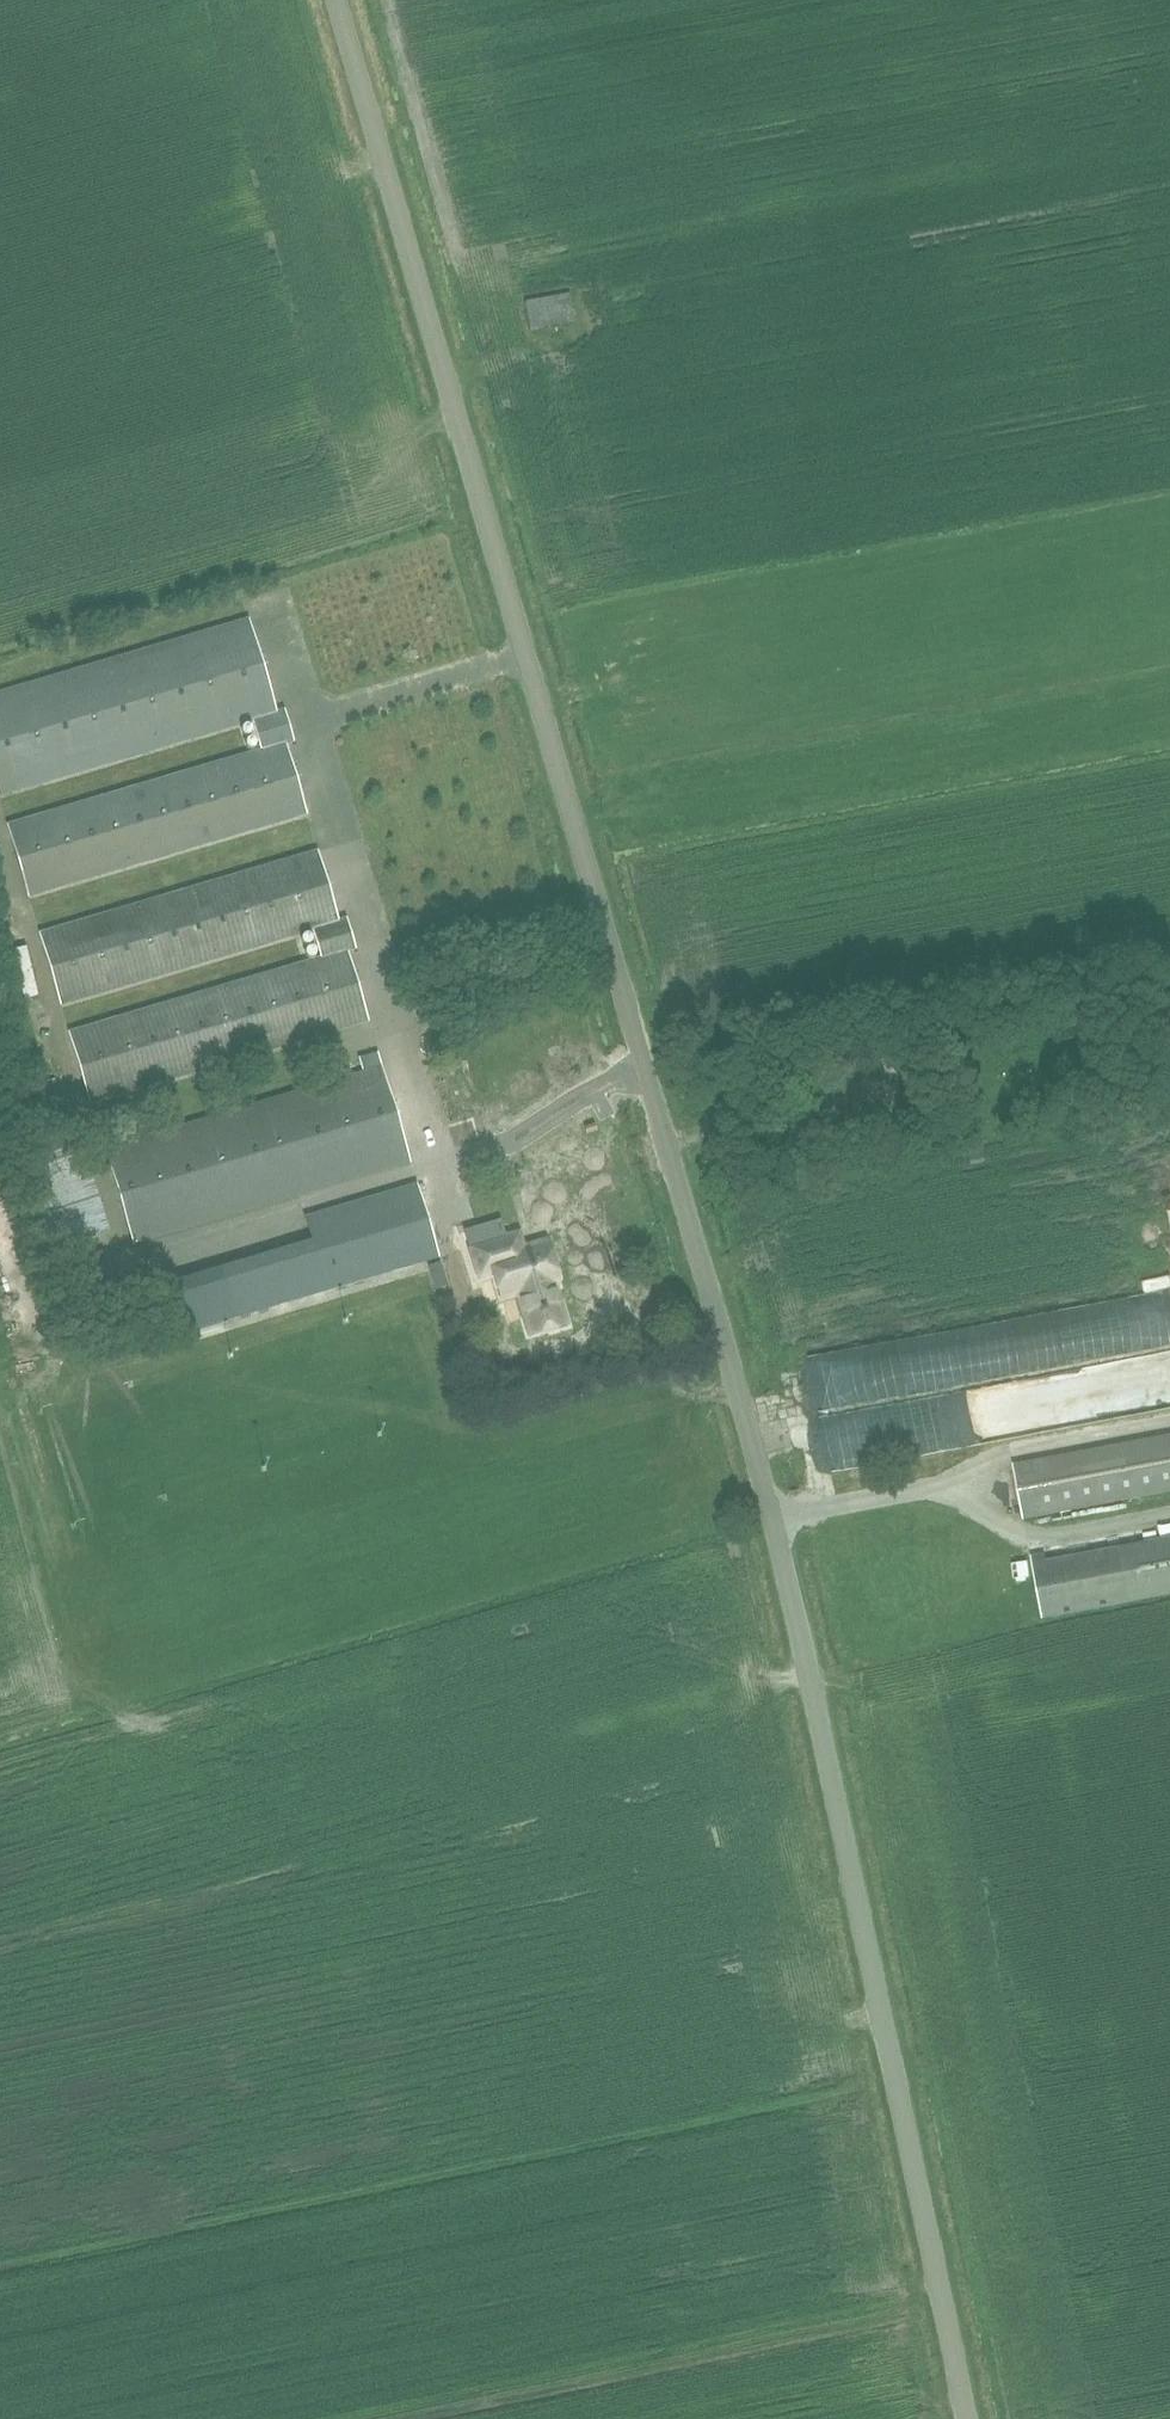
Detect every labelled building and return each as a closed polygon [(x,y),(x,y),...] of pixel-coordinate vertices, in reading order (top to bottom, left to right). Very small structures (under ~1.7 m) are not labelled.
[(0,695),(0,797),(251,722),(260,750),(6,825),(28,897),(305,814),(284,744),(292,741),(283,709),(281,702),(273,704),(252,634),(247,620),(0,695)] [(316,850),(39,933),(60,1005),(312,929),(320,957),(68,1032),(90,1104),(367,1021),(346,951),(354,949),(345,918),(337,921),(316,850)] [(409,1161),(381,1067),(106,1149),(134,1243),(409,1161)] [(63,1148),(37,1156),(42,1175),(69,1168),(63,1148)] [(416,1184),(305,1217),(312,1241),(326,1290),(438,1257),(416,1184)] [(558,1281),(546,1242),(510,1252),(505,1236),(471,1246),(480,1277),(496,1272),(503,1297),(519,1292),(519,1293),(553,1283),(553,1282),(558,1281)] [(326,1290),(312,1241),(174,1282),(189,1332),(326,1290)] [(565,1323),(553,1283),(519,1293),(531,1333),(565,1323)] [(918,1372),(956,1369),(954,1342),(916,1345),(918,1372)] [(1013,1463),(1023,1518),(1169,1489),(1169,1433),(1013,1463)] [(847,1458),(848,1470),(874,1468),(872,1455),(847,1458)] [(1046,1561),(1045,1553),(1031,1556),(1043,1616),(1169,1592),(1169,1538),(1046,1561)]
